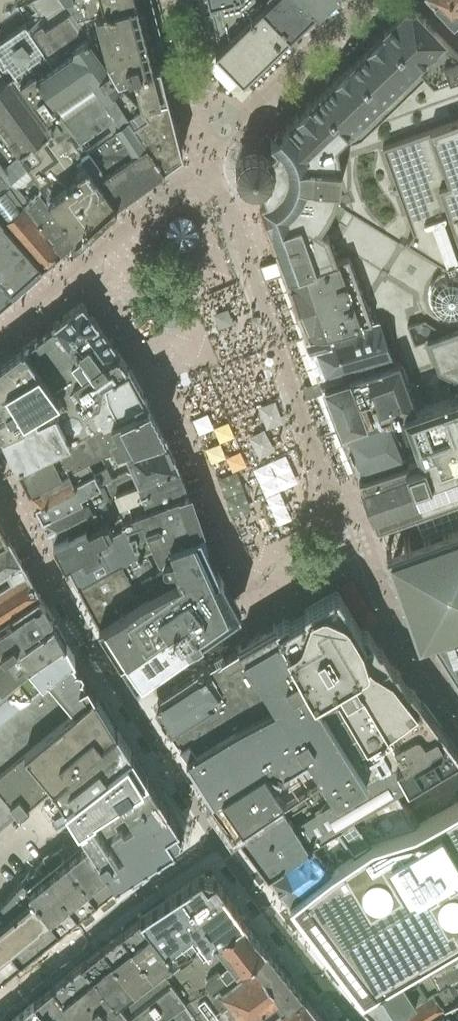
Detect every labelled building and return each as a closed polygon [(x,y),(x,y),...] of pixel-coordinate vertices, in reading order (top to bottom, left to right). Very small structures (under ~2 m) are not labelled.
[(39,11),(0,40),(0,50),(16,71),(58,132),(66,127),(69,132),(71,131),(116,197),(163,164),(137,124),(114,85),(121,80),(117,74),(83,25),(77,16),(66,0),(30,0),(39,11)] [(77,16),(140,0),(66,0),(77,16)] [(83,25),(117,74),(133,70),(133,71),(160,64),(144,0),(140,0),(77,16),(83,25)] [(217,31),(224,39),(245,19),(242,7),(250,0),(209,0),(217,31)] [(215,49),(242,78),(277,44),(263,29),(275,17),(262,3),(259,0),(250,0),(242,7),(245,19),(224,39),(215,49)] [(262,3),(275,17),(289,32),(315,8),(307,0),(265,0),(262,3)] [(457,27),(457,0),(432,0),(457,27)] [(383,31),(433,83),(457,74),(457,54),(414,8),(406,8),(383,31)] [(275,17),(263,29),(277,44),(289,32),(275,17)] [(433,83),(383,31),(309,102),(308,101),(306,104),(307,104),(298,113),(297,112),(295,114),(296,116),(290,123),(288,121),(286,123),(287,124),(273,137),(272,137),(270,139),(276,145),(267,153),(263,151),(258,149),(258,151),(255,151),(256,149),(253,149),(250,149),(247,150),(244,151),(246,153),(243,155),(242,153),(240,155),(238,158),(237,160),(236,163),(238,163),(238,165),(238,166),(235,166),(235,169),(236,172),(237,175),(238,177),(240,176),(241,178),(240,180),(242,182),(244,184),(247,185),(250,186),(250,183),(253,184),(252,186),(257,186),(261,185),(266,196),(259,198),(285,273),(286,273),(346,251),(370,317),(386,313),(386,314),(387,313),(395,335),(394,336),(399,350),(397,351),(398,354),(399,354),(408,379),(416,403),(457,388),(457,74),(433,83)] [(2,131),(20,153),(78,233),(79,232),(75,228),(84,221),(87,224),(88,223),(92,222),(95,221),(96,220),(99,217),(101,215),(103,212),(105,209),(106,206),(104,203),(113,196),(114,198),(116,197),(71,131),(69,132),(66,127),(58,132),(16,71),(0,50),(0,129),(2,131)] [(160,64),(133,71),(137,86),(164,79),(160,64)] [(137,124),(163,164),(182,150),(168,94),(141,101),(137,86),(133,71),(133,70),(117,74),(121,80),(114,85),(137,124)] [(141,101),(168,94),(164,79),(137,86),(141,101)] [(60,249),(78,233),(20,153),(2,131),(0,129),(0,169),(60,249)] [(44,264),(60,249),(0,169),(0,209),(44,264)] [(14,289),(44,264),(0,209),(0,275),(14,289)] [(309,336),(370,317),(346,251),(286,273),(308,333),(307,334),(307,336),(309,336)] [(136,255),(119,268),(137,290),(133,293),(136,296),(142,291),(143,292),(142,292),(143,293),(142,293),(133,300),(135,303),(143,297),(147,302),(154,296),(150,291),(151,291),(150,290),(151,290),(154,288),(155,289),(156,289),(156,290),(163,301),(146,313),(161,335),(164,333),(162,331),(163,330),(181,318),(167,298),(160,287),(159,287),(159,286),(158,284),(159,284),(167,281),(166,278),(157,281),(155,283),(154,281),(156,280),(136,255)] [(14,289),(0,275),(0,301),(14,289)] [(213,292),(231,374),(267,366),(260,332),(242,335),(237,312),(229,313),(224,289),(213,292)] [(101,381),(103,380),(127,365),(117,350),(94,318),(82,302),(73,308),(55,322),(77,352),(78,350),(92,368),(85,372),(92,381),(86,386),(93,396),(100,391),(101,381)] [(320,369),(323,379),(398,354),(397,351),(399,350),(394,336),(395,335),(387,313),(386,314),(386,313),(370,317),(309,336),(311,342),(310,342),(311,344),(312,344),(321,369),(320,369)] [(55,322),(24,344),(46,375),(45,376),(53,388),(56,386),(58,388),(85,372),(92,368),(78,350),(77,352),(55,322)] [(1,431),(1,432),(26,421),(23,416),(33,410),(37,416),(53,408),(66,401),(58,388),(56,386),(53,388),(45,376),(46,375),(24,344),(22,346),(23,347),(15,352),(14,352),(0,363),(0,430),(1,431)] [(323,379),(334,406),(408,379),(399,354),(398,354),(323,379)] [(127,365),(103,380),(112,396),(113,397),(138,385),(127,365)] [(334,406),(342,427),(399,404),(401,408),(416,403),(408,379),(334,406)] [(61,442),(147,401),(138,385),(113,397),(112,396),(103,380),(101,381),(100,391),(99,399),(73,413),(66,401),(53,408),(37,416),(33,410),(23,416),(26,421),(1,432),(16,463),(61,442)] [(359,468),(412,451),(411,447),(457,431),(457,388),(416,403),(401,408),(399,404),(342,427),(342,428),(343,428),(349,444),(351,443),(354,450),(352,451),(359,467),(358,467),(359,468)] [(268,427),(285,421),(277,398),(260,405),(268,427)] [(100,453),(162,431),(147,401),(61,442),(16,463),(28,488),(62,472),(88,459),(100,453)] [(252,433),(256,455),(273,452),(269,429),(252,433)] [(104,481),(109,493),(136,481),(176,463),(162,431),(100,453),(88,459),(94,469),(102,482),(104,481)] [(411,447),(412,451),(359,468),(359,469),(358,470),(359,473),(360,472),(362,477),(361,478),(359,478),(361,482),(362,481),(366,493),(365,493),(366,497),(370,508),(371,511),(372,511),(374,516),(375,519),(379,518),(390,514),(394,513),(405,509),(408,508),(408,506),(419,502),(419,504),(423,502),(422,501),(434,497),(434,498),(438,497),(437,495),(443,493),(448,491),(449,493),(452,492),(452,490),(457,488),(457,431),(411,447)] [(28,488),(36,502),(75,482),(73,479),(94,469),(88,459),(62,472),(28,488)] [(121,514),(185,488),(176,463),(136,481),(109,493),(121,514)] [(36,502),(42,516),(82,496),(80,492),(102,482),(94,469),(73,479),(75,482),(36,502)] [(82,496),(42,516),(52,535),(86,519),(88,524),(102,517),(103,519),(121,514),(109,493),(104,481),(102,482),(80,492),(82,496)] [(130,535),(193,510),(185,488),(121,514),(126,524),(130,535)] [(226,516),(253,506),(247,489),(219,499),(226,516)] [(140,575),(174,560),(171,549),(167,538),(198,528),(199,528),(193,510),(130,535),(137,553),(130,556),(140,575)] [(86,519),(52,535),(53,538),(63,557),(64,559),(82,549),(86,556),(101,548),(97,540),(126,524),(121,514),(103,519),(102,517),(88,524),(86,519)] [(449,524),(448,522),(446,523),(444,524),(442,525),(429,529),(426,530),(425,531),(422,532),(409,536),(407,537),(405,538),(403,539),(390,543),(387,544),(384,545),(385,548),(386,550),(391,564),(392,566),(392,568),(393,570),(398,583),(399,586),(399,587),(400,590),(405,603),(406,605),(406,607),(416,634),(417,634),(418,636),(419,635),(420,636),(432,632),(435,637),(433,638),(457,678),(457,521),(449,524)] [(0,523),(0,543),(7,538),(8,537),(0,523)] [(82,549),(64,559),(77,584),(130,556),(137,553),(130,535),(126,524),(97,540),(101,548),(86,556),(82,549)] [(128,603),(97,621),(107,638),(111,643),(119,657),(172,620),(188,644),(189,643),(190,644),(200,637),(206,632),(216,625),(212,619),(228,608),(228,609),(230,608),(230,607),(232,605),(228,596),(225,588),(204,544),(200,534),(202,534),(200,529),(199,528),(167,538),(172,549),(174,560),(180,574),(175,575),(171,577),(169,573),(165,575),(167,579),(141,593),(128,603)] [(7,538),(0,543),(0,573),(20,560),(7,538)] [(130,556),(77,584),(80,590),(84,597),(90,609),(94,615),(97,621),(128,603),(141,593),(167,579),(165,575),(169,573),(171,577),(175,575),(180,574),(174,560),(140,575),(130,556)] [(40,593),(27,571),(20,560),(0,573),(0,620),(40,593)] [(366,778),(403,758),(398,747),(387,724),(421,700),(410,686),(407,685),(407,686),(396,667),(393,666),(392,666),(381,647),(378,647),(367,628),(364,627),(361,629),(337,589),(334,588),(274,624),(299,669),(305,679),(350,752),(366,778)] [(53,617),(53,616),(40,594),(40,593),(0,620),(0,653),(53,617)] [(65,638),(53,617),(0,653),(0,686),(65,638)] [(172,620),(119,657),(135,681),(188,644),(172,620)] [(307,749),(321,771),(335,795),(366,778),(350,752),(305,679),(299,669),(274,624),(238,645),(274,702),(186,755),(212,794),(277,752),(285,763),(307,749)] [(74,653),(65,638),(0,686),(0,715),(74,653)] [(274,702),(238,645),(224,654),(221,650),(213,655),(216,660),(205,667),(212,679),(214,678),(221,689),(224,687),(230,696),(214,704),(171,732),(186,755),(274,702)] [(95,689),(74,653),(0,715),(0,768),(95,689)] [(212,679),(205,667),(158,697),(155,707),(171,732),(214,704),(230,696),(224,687),(221,689),(214,678),(212,679)] [(53,782),(116,724),(101,700),(95,689),(0,768),(0,787),(20,812),(19,811),(53,782)] [(421,700),(387,724),(398,747),(440,725),(430,712),(421,700)] [(53,782),(65,802),(132,750),(116,724),(53,782)] [(457,754),(457,750),(440,725),(398,747),(403,758),(414,780),(457,754)] [(231,823),(235,828),(287,793),(321,771),(307,749),(285,763),(277,752),(212,794),(231,823)] [(65,802),(77,822),(91,814),(90,813),(148,776),(132,750),(65,802)] [(251,850),(268,873),(329,830),(395,791),(414,780),(403,758),(366,778),(335,795),(251,850)] [(235,828),(251,850),(335,795),(321,771),(287,793),(235,828)] [(90,813),(91,814),(100,829),(158,792),(148,776),(90,813)] [(20,812),(0,787),(0,828),(20,812)] [(329,830),(268,873),(289,900),(329,868),(369,840),(410,827),(415,825),(395,791),(329,830)] [(112,844),(168,807),(158,792),(100,829),(107,840),(109,838),(112,844)] [(435,814),(410,827),(369,840),(288,901),(362,998),(412,966),(457,939),(457,800),(435,814)] [(77,822),(85,835),(116,881),(182,838),(183,831),(168,807),(112,844),(109,838),(107,840),(100,829),(91,814),(77,822)] [(85,835),(59,849),(97,895),(116,881),(85,835)] [(49,854),(40,863),(79,911),(97,895),(59,849),(49,854)] [(40,863),(23,880),(60,926),(79,911),(40,863)] [(203,872),(159,900),(177,923),(223,888),(213,873),(203,872)] [(22,957),(60,926),(23,880),(0,904),(0,930),(22,957)] [(192,954),(243,915),(223,888),(177,923),(159,938),(172,954),(175,957),(187,948),(192,954)] [(159,938),(177,923),(159,900),(140,913),(159,938)] [(139,913),(121,927),(153,969),(172,954),(159,938),(140,913),(139,913)] [(215,985),(266,946),(243,915),(192,954),(215,985)] [(121,927),(103,942),(134,983),(153,969),(121,927)] [(22,957),(0,930),(0,975),(22,957)] [(457,976),(457,939),(412,966),(362,998),(382,1019),(423,995),(457,976)] [(103,942),(84,957),(116,998),(134,983),(103,942)] [(304,994),(266,946),(215,985),(190,997),(158,1020),(269,1020),(304,994)] [(83,1020),(158,1020),(190,997),(215,985),(192,954),(122,1008),(115,998),(116,998),(84,957),(53,982),(83,1020)] [(423,995),(382,1019),(383,1020),(419,1020),(442,1005),(457,998),(457,976),(423,995)] [(53,982),(34,998),(53,1020),(83,1020),(53,982)] [(304,994),(269,1020),(326,1020),(304,994)] [(34,998),(23,1007),(24,1009),(10,1019),(12,1020),(53,1020),(34,998)] [(457,1019),(457,998),(442,1005),(419,1020),(455,1020),(457,1019)]
